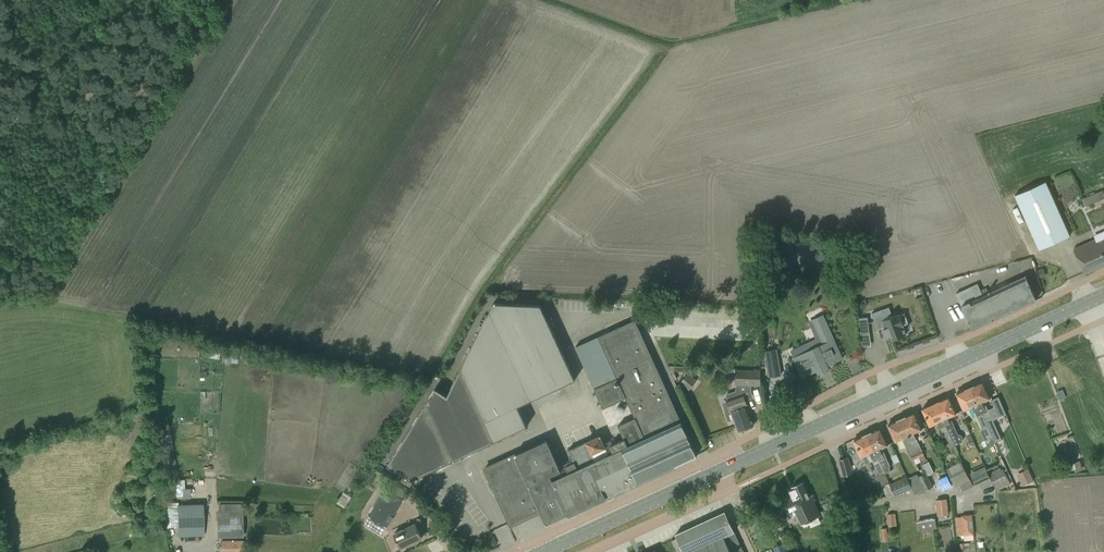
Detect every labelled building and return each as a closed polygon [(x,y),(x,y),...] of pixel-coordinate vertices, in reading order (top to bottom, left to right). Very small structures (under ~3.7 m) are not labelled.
[(1070,236),(1046,183),(1015,197),(1039,250),(1070,236)] [(1103,190),(1083,198),(1088,209),(1103,202),(1103,193),(1103,190)] [(1097,241),(1096,239),(1074,249),(1084,273),(1103,264),(1103,238),(1097,241)] [(966,289),(956,294),(972,329),(1036,300),(1026,278),(991,294),(987,286),(979,289),(977,284),(966,289)] [(540,305),(493,303),(447,395),(435,388),(387,465),(411,480),(527,426),(518,406),(575,379),(540,305)] [(903,325),(908,323),(905,313),(899,315),(898,314),(885,319),(882,309),(872,313),(877,329),(884,326),(885,329),(883,330),(886,337),(891,335),(893,340),(906,335),(905,331),(906,331),(904,328),(902,325),(903,325)] [(827,365),(842,358),(823,315),(813,319),(824,343),(793,357),(802,377),(817,370),(818,370),(819,373),(828,369),(827,366),(827,365)] [(870,333),(867,317),(859,318),(861,334),(870,333)] [(628,487),(697,455),(636,320),(599,336),(617,378),(595,388),(604,408),(626,397),(635,418),(619,426),(625,439),(611,445),(614,452),(595,460),(587,441),(569,449),(575,462),(566,466),(569,473),(553,480),(551,476),(561,471),(547,440),(485,468),(511,525),(541,511),(547,524),(605,497),(610,499),(614,497),(615,493),(623,489),(624,491),(629,488),(628,487)] [(617,378),(599,336),(576,347),(595,388),(617,378)] [(766,349),(767,375),(777,375),(777,349),(766,349)] [(761,385),(760,371),(736,370),(736,384),(761,385)] [(697,380),(687,373),(680,383),(689,390),(697,380)] [(970,387),(987,426),(994,443),(1001,440),(993,420),(1007,414),(999,396),(991,400),(994,407),(986,411),(982,401),(990,397),(983,381),(970,387)] [(982,428),(987,426),(970,387),(956,393),(964,410),(972,406),(982,428)] [(753,425),(746,406),(745,407),(744,405),(747,404),(743,394),(741,395),(739,390),(726,395),(728,400),(727,400),(727,402),(727,404),(728,408),(730,409),(730,410),(732,409),(733,411),(731,412),(738,431),(753,425)] [(949,397),(935,403),(957,450),(955,445),(961,443),(962,441),(963,439),(962,437),(961,435),(960,435),(958,435),(950,416),(956,413),(949,397)] [(957,450),(935,403),(922,409),(930,425),(938,421),(952,453),(957,450)] [(914,412),(901,418),(919,457),(924,455),(914,433),(922,429),(914,412)] [(919,457),(901,418),(888,424),(896,441),(901,438),(908,453),(911,452),(914,460),(919,457)] [(880,428),(867,434),(885,473),(890,471),(880,448),(888,444),(880,428)] [(885,473),(867,434),(854,440),(859,450),(865,464),(873,460),(879,474),(877,475),(882,486),(889,482),(885,473)] [(589,441),(594,453),(606,447),(601,435),(589,441)] [(935,446),(930,436),(923,439),(928,449),(935,446)] [(839,460),(844,477),(852,474),(847,457),(839,460)] [(930,460),(924,463),(929,474),(935,471),(930,460)] [(960,485),(963,490),(973,486),(971,481),(971,480),(970,480),(962,462),(947,469),(955,487),(960,485)] [(975,485),(991,478),(988,473),(985,467),(970,473),(975,485)] [(988,473),(991,478),(992,477),(998,489),(1010,483),(1004,469),(1001,470),(1000,468),(988,473)] [(1034,481),(1028,470),(1017,475),(1022,486),(1034,481)] [(918,477),(925,490),(933,487),(926,473),(918,477)] [(890,485),(895,496),(912,488),(907,477),(890,485)] [(950,483),(947,477),(939,482),(942,488),(950,483)] [(820,522),(817,516),(819,515),(813,501),(815,500),(813,495),(808,497),(802,483),(793,488),(794,488),(789,490),(793,498),(788,500),(792,509),(796,508),(805,526),(811,524),(812,526),(820,522)] [(387,488),(368,517),(384,528),(385,528),(393,516),(391,515),(402,498),(387,488)] [(937,500),(938,516),(948,515),(946,499),(937,500)] [(177,505),(179,537),(204,536),(203,504),(177,505)] [(217,512),(218,538),(243,538),(242,512),(217,512)] [(725,536),(734,532),(725,512),(695,525),(688,529),(686,530),(675,534),(677,537),(671,540),(677,551),(732,551),(725,536)] [(895,513),(888,514),(889,523),(896,522),(895,513)] [(962,515),(964,536),(974,535),(971,514),(962,515)] [(833,518),(836,533),(843,532),(840,517),(833,518)] [(937,530),(935,518),(918,521),(920,532),(937,530)] [(394,534),(400,548),(422,538),(415,524),(394,534)] [(242,540),(222,541),(222,551),(232,551),(243,551),(242,540)] [(784,543),(774,548),(776,551),(788,551),(784,543)]
